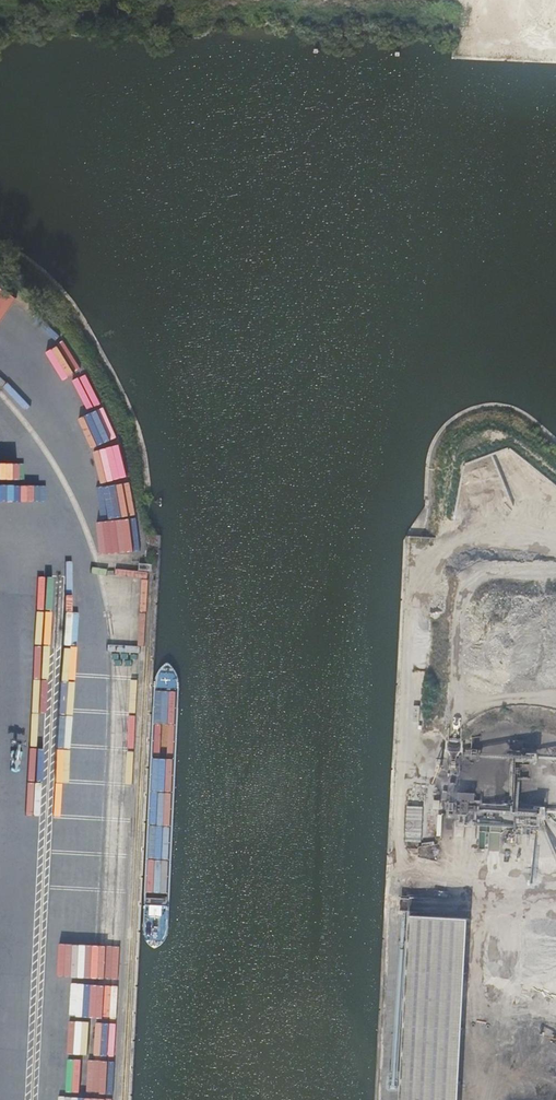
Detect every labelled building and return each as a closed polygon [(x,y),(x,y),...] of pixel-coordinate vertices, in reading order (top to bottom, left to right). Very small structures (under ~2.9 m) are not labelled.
[(91,309),(79,315),(81,318),(86,316),(98,340),(105,336),(91,309)] [(79,315),(68,321),(65,321),(64,320),(69,328),(68,326),(69,324),(81,318),(79,315)] [(460,801),(475,802),(475,794),(460,793),(460,801)] [(406,842),(422,842),(423,806),(407,806),(406,842)] [(455,815),(454,834),(468,835),(469,833),(483,834),(483,831),(520,832),(521,813),(474,811),(474,816),(455,815)] [(107,859),(118,860),(119,852),(108,851),(107,859)] [(467,918),(409,915),(404,997),(408,997),(407,1010),(404,1010),(399,1099),(458,1099),(467,918)] [(408,997),(404,997),(399,997),(398,1009),(404,1010),(407,1010),(408,997)]
